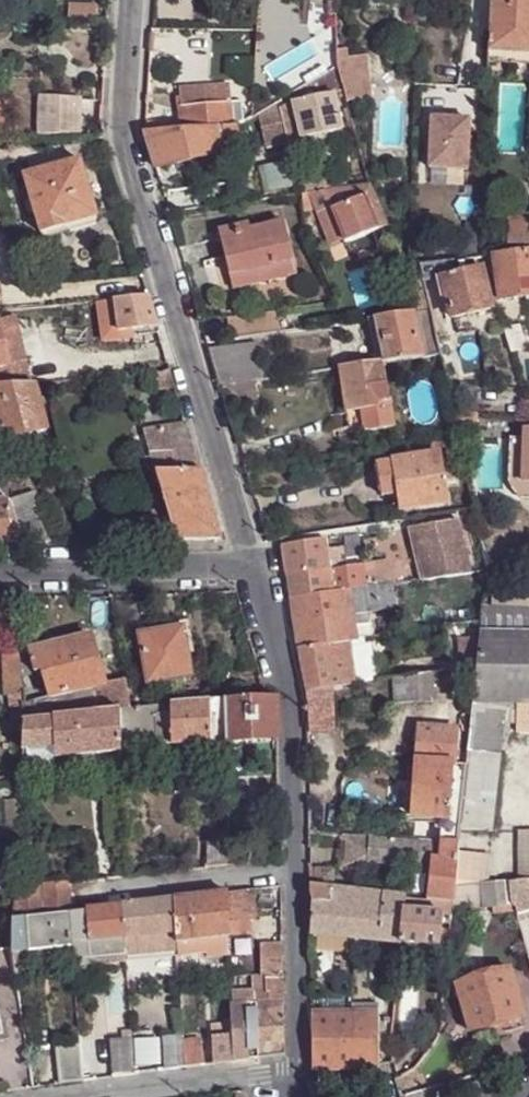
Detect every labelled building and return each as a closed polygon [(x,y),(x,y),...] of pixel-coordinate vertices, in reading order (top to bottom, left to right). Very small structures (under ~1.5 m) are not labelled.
[(488,53),(528,55),(528,0),(490,0),(488,53)] [(55,18),(67,18),(67,4),(56,5),(55,18)] [(67,18),(95,19),(95,5),(67,4),(67,18)] [(336,68),(346,103),(373,99),(367,58),(349,59),(348,53),(336,54),(336,68)] [(487,64),(528,67),(528,55),(488,53),(487,64)] [(329,95),(320,77),(311,83),(290,95),(267,109),(255,115),(263,147),(342,131),(333,94),(329,95)] [(180,108),(229,104),(228,89),(179,93),(180,108)] [(75,100),(36,103),(39,136),(78,134),(75,100)] [(235,126),(242,122),(240,102),(229,104),(232,127),(235,126)] [(220,129),(232,127),(229,104),(180,108),(181,131),(216,129),(220,129)] [(469,122),(430,120),(428,170),(466,172),(469,122)] [(240,144),(235,126),(232,127),(220,129),(225,148),(240,144)] [(219,153),(216,129),(181,131),(152,133),(146,133),(144,133),(155,169),(219,153)] [(65,218),(95,209),(80,160),(23,177),(30,199),(34,214),(40,234),(48,232),(68,227),(65,218)] [(300,195),(301,195),(326,191),(335,189),(335,179),(298,184),(300,195)] [(364,197),(372,194),(369,185),(335,189),(326,191),(328,198),(332,209),(316,215),(329,249),(344,243),(332,211),(364,197)] [(301,195),(303,212),(313,212),(312,202),(328,198),(326,191),(301,195)] [(377,231),(388,226),(372,194),(364,197),(377,231)] [(344,243),(377,231),(364,197),(332,211),(344,243)] [(28,216),(34,214),(30,199),(24,201),(28,216)] [(97,218),(95,209),(65,218),(68,227),(70,232),(93,226),(96,223),(97,218)] [(506,247),(528,247),(528,218),(507,217),(506,247)] [(232,290),(296,277),(285,224),(250,230),(249,224),(220,231),(232,290)] [(492,259),(499,303),(528,299),(528,253),(492,259)] [(466,272),(464,262),(434,265),(420,266),(424,283),(441,277),(466,272)] [(424,283),(420,266),(401,271),(411,315),(418,314),(430,312),(424,283)] [(481,268),(466,272),(441,277),(450,319),(490,311),(481,268)] [(157,328),(148,297),(113,301),(118,332),(157,328)] [(113,301),(97,303),(100,334),(118,332),(113,301)] [(423,337),(434,336),(430,312),(418,314),(423,337)] [(374,320),(382,363),(420,357),(411,315),(374,320)] [(27,362),(17,316),(0,320),(0,367),(27,362)] [(361,322),(370,364),(382,363),(374,320),(361,322)] [(516,328),(503,332),(510,355),(523,352),(516,328)] [(209,348),(220,382),(254,378),(261,378),(255,341),(209,348)] [(33,385),(27,362),(0,367),(0,388),(7,387),(33,385)] [(370,364),(339,368),(347,413),(363,411),(366,433),(394,429),(382,363),(370,364)] [(220,382),(227,406),(258,403),(254,378),(220,382)] [(36,394),(33,385),(7,387),(11,400),(36,394)] [(7,387),(0,388),(0,403),(11,400),(7,387)] [(36,394),(11,400),(0,403),(0,425),(5,441),(47,430),(36,394)] [(220,540),(185,425),(144,432),(164,504),(174,541),(220,540)] [(394,463),(399,497),(401,511),(444,504),(442,486),(440,472),(437,457),(394,463)] [(381,499),(399,497),(394,463),(376,466),(381,499)] [(454,469),(440,472),(442,486),(455,484),(454,469)] [(35,495),(9,502),(10,503),(23,545),(50,545),(35,495)] [(23,545),(10,503),(0,503),(0,546),(23,545)] [(146,542),(174,541),(164,504),(137,512),(146,542)] [(410,529),(421,581),(469,575),(457,522),(410,529)] [(281,546),(286,577),(346,569),(345,560),(345,558),(338,559),(337,549),(327,550),(325,540),(324,540),(281,546)] [(363,566),(365,589),(374,587),(392,585),(389,563),(363,566)] [(286,577),(290,599),(348,591),(365,589),(363,566),(346,569),(286,577)] [(392,585),(374,587),(377,612),(396,609),(392,585)] [(365,589),(348,591),(352,613),(359,613),(377,612),(374,587),(365,589)] [(290,599),(298,649),(348,642),(356,641),(354,626),(352,613),(348,591),(290,599)] [(528,637),(528,612),(483,612),(484,636),(491,637),(528,637)] [(354,626),(356,641),(370,638),(388,636),(387,625),(371,627),(370,623),(354,626)] [(139,634),(147,683),(191,676),(182,627),(139,634)] [(48,698),(91,687),(104,683),(103,682),(91,635),(29,651),(34,672),(41,670),(48,698)] [(528,704),(528,637),(491,637),(484,636),(479,636),(476,667),(475,679),(472,703),(528,704)] [(348,642),(355,685),(377,682),(370,638),(356,641),(348,642)] [(298,649),(304,692),(324,689),(355,685),(348,642),(298,649)] [(29,651),(16,655),(19,677),(34,672),(29,651)] [(19,677),(16,655),(1,657),(5,690),(21,689),(19,677)] [(457,681),(475,679),(476,667),(454,671),(457,681)] [(431,674),(390,680),(395,706),(434,705),(431,674)] [(95,713),(119,710),(128,709),(123,680),(103,682),(104,683),(91,687),(95,713)] [(48,698),(23,704),(24,720),(95,713),(91,687),(48,698)] [(304,692),(307,708),(322,709),(324,709),(324,689),(304,692)] [(150,697),(151,705),(167,704),(206,701),(205,691),(150,697)] [(223,741),(276,739),(275,695),(265,697),(264,696),(221,700),(223,741)] [(154,747),(223,744),(223,741),(221,700),(206,701),(167,704),(151,705),(128,709),(119,710),(119,721),(141,718),(141,724),(148,725),(148,730),(154,730),(154,747)] [(472,703),(469,733),(466,766),(465,775),(460,820),(460,825),(459,830),(491,831),(503,723),(516,723),(515,733),(528,733),(528,704),(472,703)] [(307,708),(308,719),(313,722),(322,722),(322,709),(307,708)] [(58,774),(121,771),(119,721),(119,710),(95,713),(24,720),(23,749),(26,748),(30,786),(59,782),(58,774)] [(413,818),(450,820),(453,767),(454,732),(417,730),(413,818)] [(459,765),(466,766),(469,733),(461,733),(459,765)] [(450,820),(460,820),(465,775),(459,774),(459,767),(453,767),(450,820)] [(6,821),(19,820),(20,802),(5,803),(6,821)] [(3,834),(4,847),(17,847),(19,820),(6,821),(6,834),(3,834)] [(444,841),(457,842),(459,830),(446,829),(444,841)] [(520,882),(528,881),(528,833),(517,833),(520,882)] [(208,869),(228,866),(228,854),(227,834),(207,835),(208,869)] [(369,836),(341,834),(339,869),(367,871),(367,863),(369,836)] [(440,841),(369,836),(367,863),(414,868),(413,874),(429,875),(431,858),(439,859),(440,841)] [(452,904),(454,888),(456,853),(457,842),(444,841),(440,841),(439,859),(431,858),(429,875),(426,901),(452,904)] [(37,849),(17,847),(16,885),(35,885),(37,849)] [(228,866),(255,863),(254,851),(228,854),(228,866)] [(456,853),(454,888),(480,885),(486,885),(488,857),(456,853)] [(308,888),(333,891),(334,870),(308,869),(308,888)] [(528,881),(520,882),(509,883),(511,904),(517,909),(518,915),(528,912),(528,881)] [(511,904),(509,883),(486,885),(480,885),(483,907),(511,904)] [(35,885),(16,885),(14,917),(28,917),(69,913),(69,884),(35,885)] [(483,907),(480,885),(454,888),(452,904),(451,911),(483,907)] [(356,939),(359,894),(333,891),(308,888),(309,893),(312,903),(309,934),(350,939),(356,939)] [(256,892),(228,896),(229,937),(230,940),(253,937),(253,924),(257,924),(256,892)] [(228,893),(174,900),(177,943),(206,941),(229,937),(228,896),(228,893)] [(361,940),(399,943),(404,899),(359,894),(356,939),(361,940)] [(426,946),(446,948),(448,930),(449,923),(451,911),(452,904),(426,901),(404,899),(399,943),(398,958),(397,960),(424,962),(426,946)] [(174,900),(122,907),(127,959),(178,957),(177,943),(174,900)] [(122,907),(69,913),(72,947),(74,966),(93,964),(93,962),(127,959),(122,907)] [(518,915),(521,923),(528,921),(528,912),(518,915)] [(69,913),(28,917),(30,951),(72,947),(69,913)] [(28,917),(14,917),(12,953),(18,952),(30,951),(28,917)] [(230,940),(229,937),(206,941),(208,953),(209,958),(230,954),(230,940)] [(206,941),(177,943),(178,957),(208,953),(206,941)] [(284,1056),(282,946),(263,947),(265,993),(254,994),(258,1059),(284,1056)] [(504,970),(494,974),(456,985),(470,1032),(523,1017),(510,970),(504,970)] [(136,976),(128,977),(129,994),(138,993),(136,976)] [(254,992),(231,991),(232,1035),(232,1062),(258,1059),(254,994),(254,992)] [(315,1069),(350,1068),(351,1013),(345,1014),(345,1004),(323,1004),(323,1014),(311,1015),(312,1064),(315,1069)] [(376,1004),(351,1004),(351,1013),(376,1013),(376,1004)] [(377,1017),(376,1013),(351,1013),(350,1068),(373,1068),(376,1064),(377,1050),(377,1017)] [(2,1037),(0,1037),(0,1043),(9,1042),(5,1021),(0,1022),(0,1026),(2,1037)] [(232,1062),(232,1035),(213,1037),(213,1064),(232,1062)] [(183,1042),(183,1036),(163,1036),(164,1071),(184,1068),(183,1042)] [(134,1075),(132,1039),(112,1041),(113,1067),(115,1078),(134,1075)] [(200,1040),(183,1042),(184,1068),(202,1067),(200,1040)] [(81,1082),(78,1044),(55,1047),(60,1085),(81,1082)] [(147,1065),(146,1053),(136,1054),(136,1065),(147,1065)]
